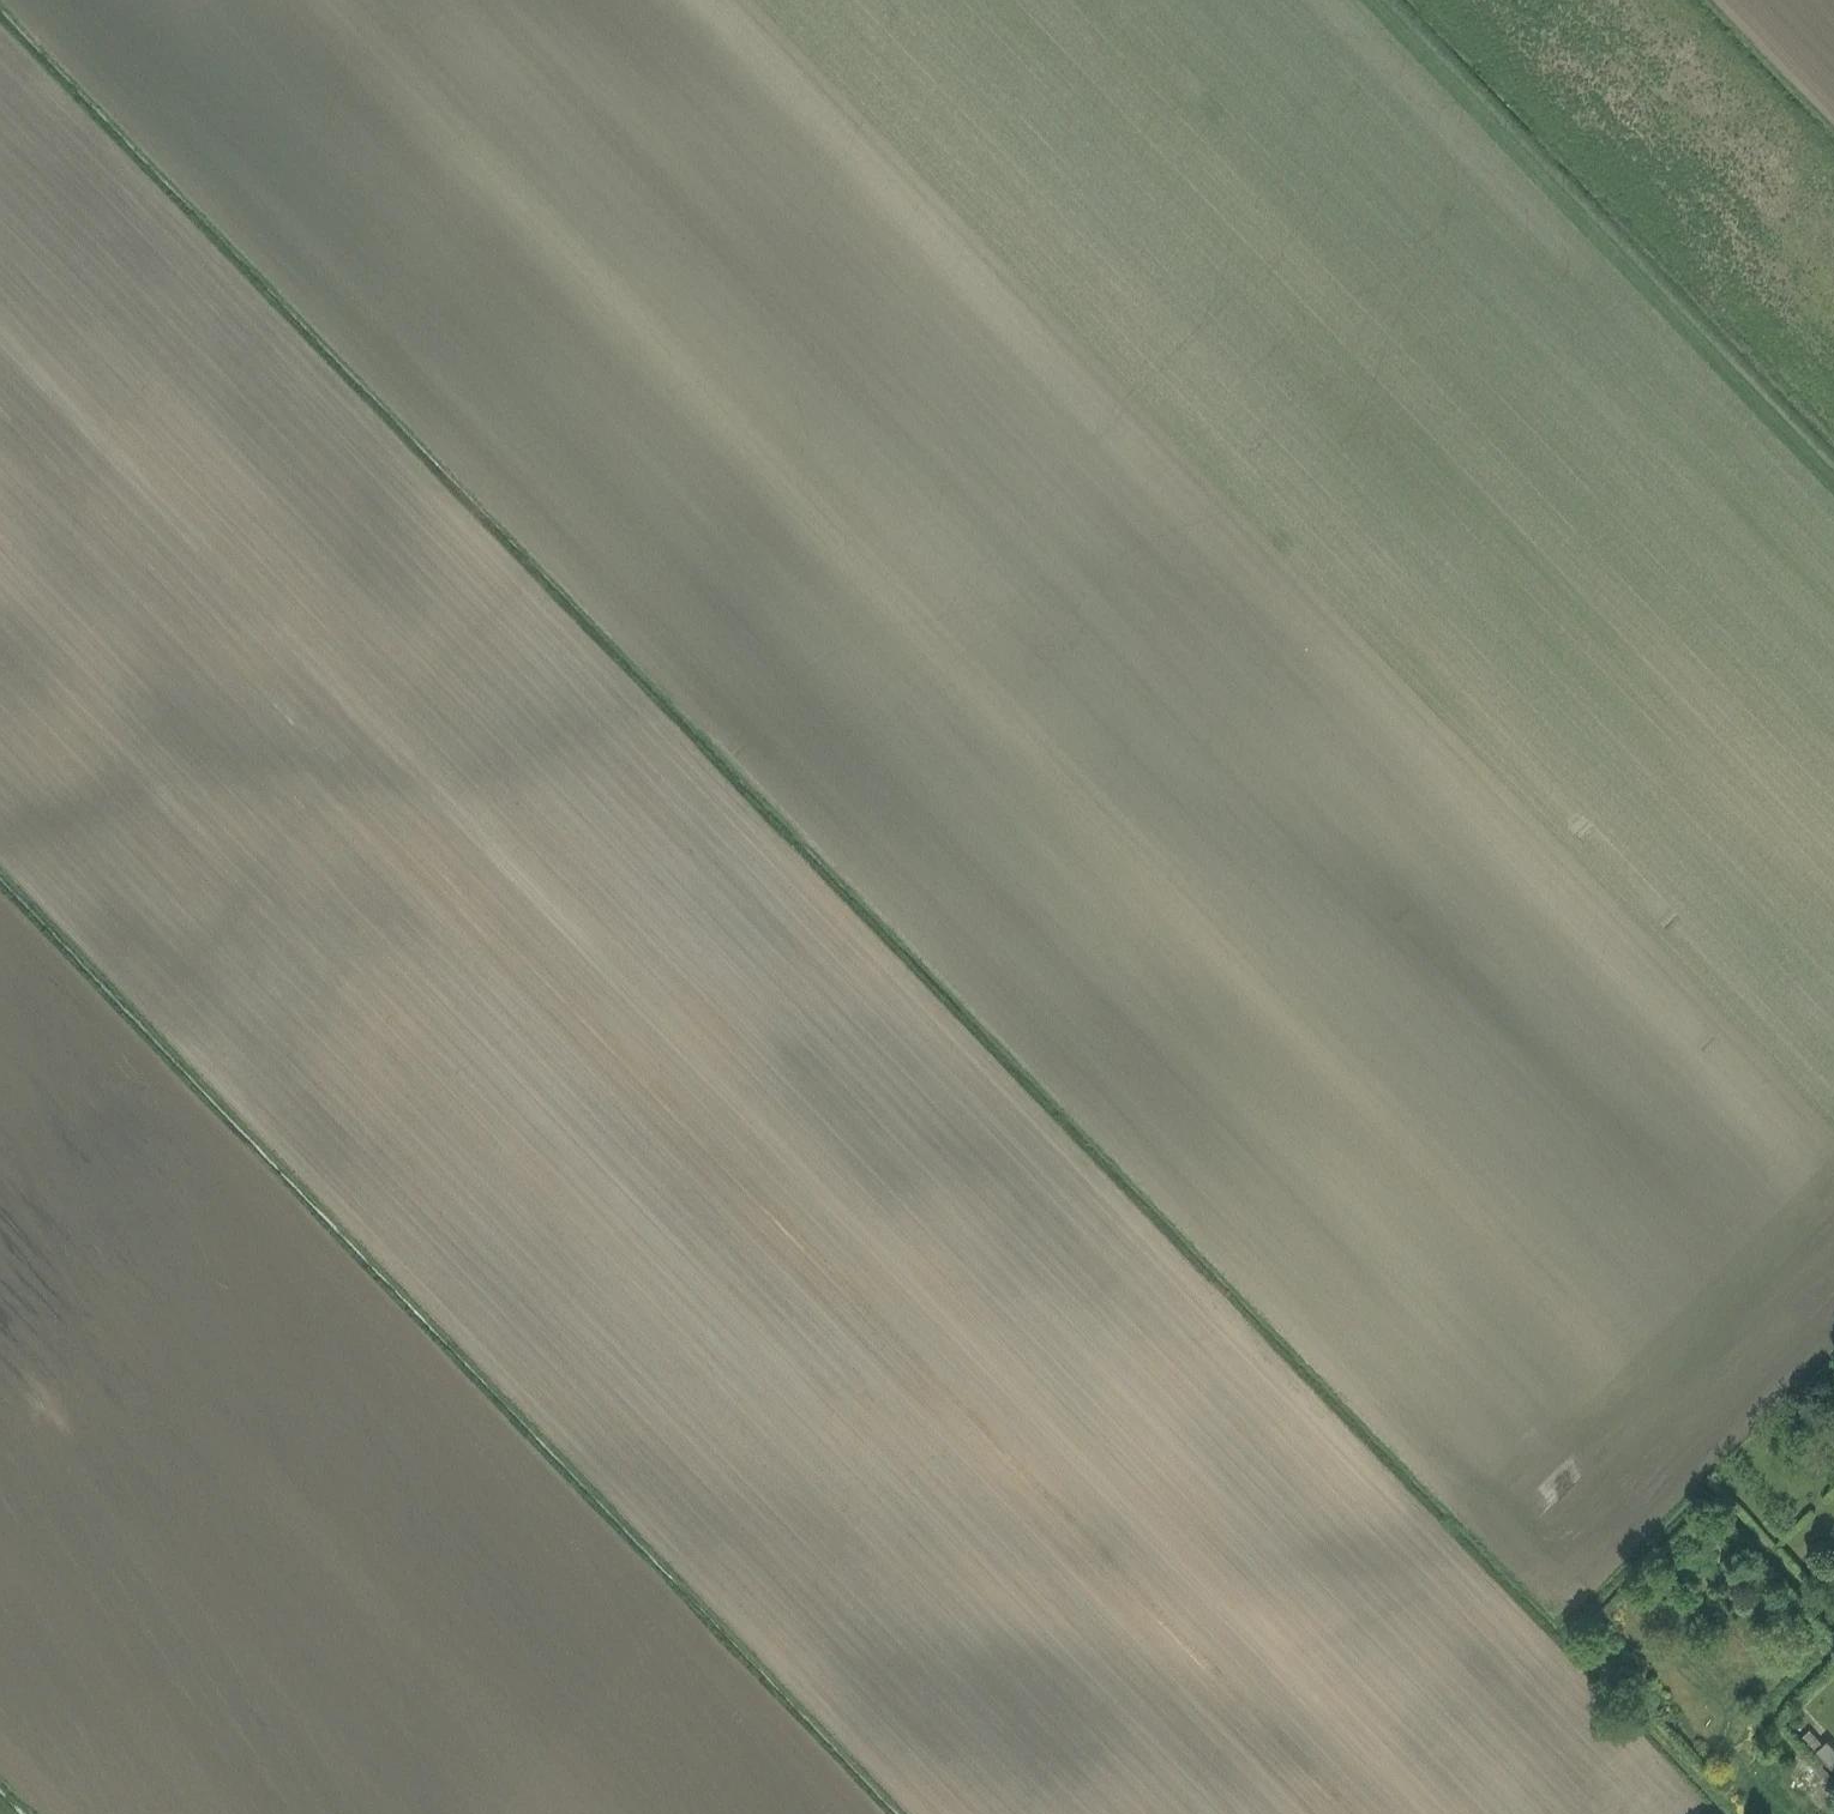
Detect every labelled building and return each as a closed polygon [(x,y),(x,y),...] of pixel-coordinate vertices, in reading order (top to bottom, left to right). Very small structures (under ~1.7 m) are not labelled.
[(1816,1752),(1833,1771),(1833,1746),(1829,1740),(1816,1752)]
